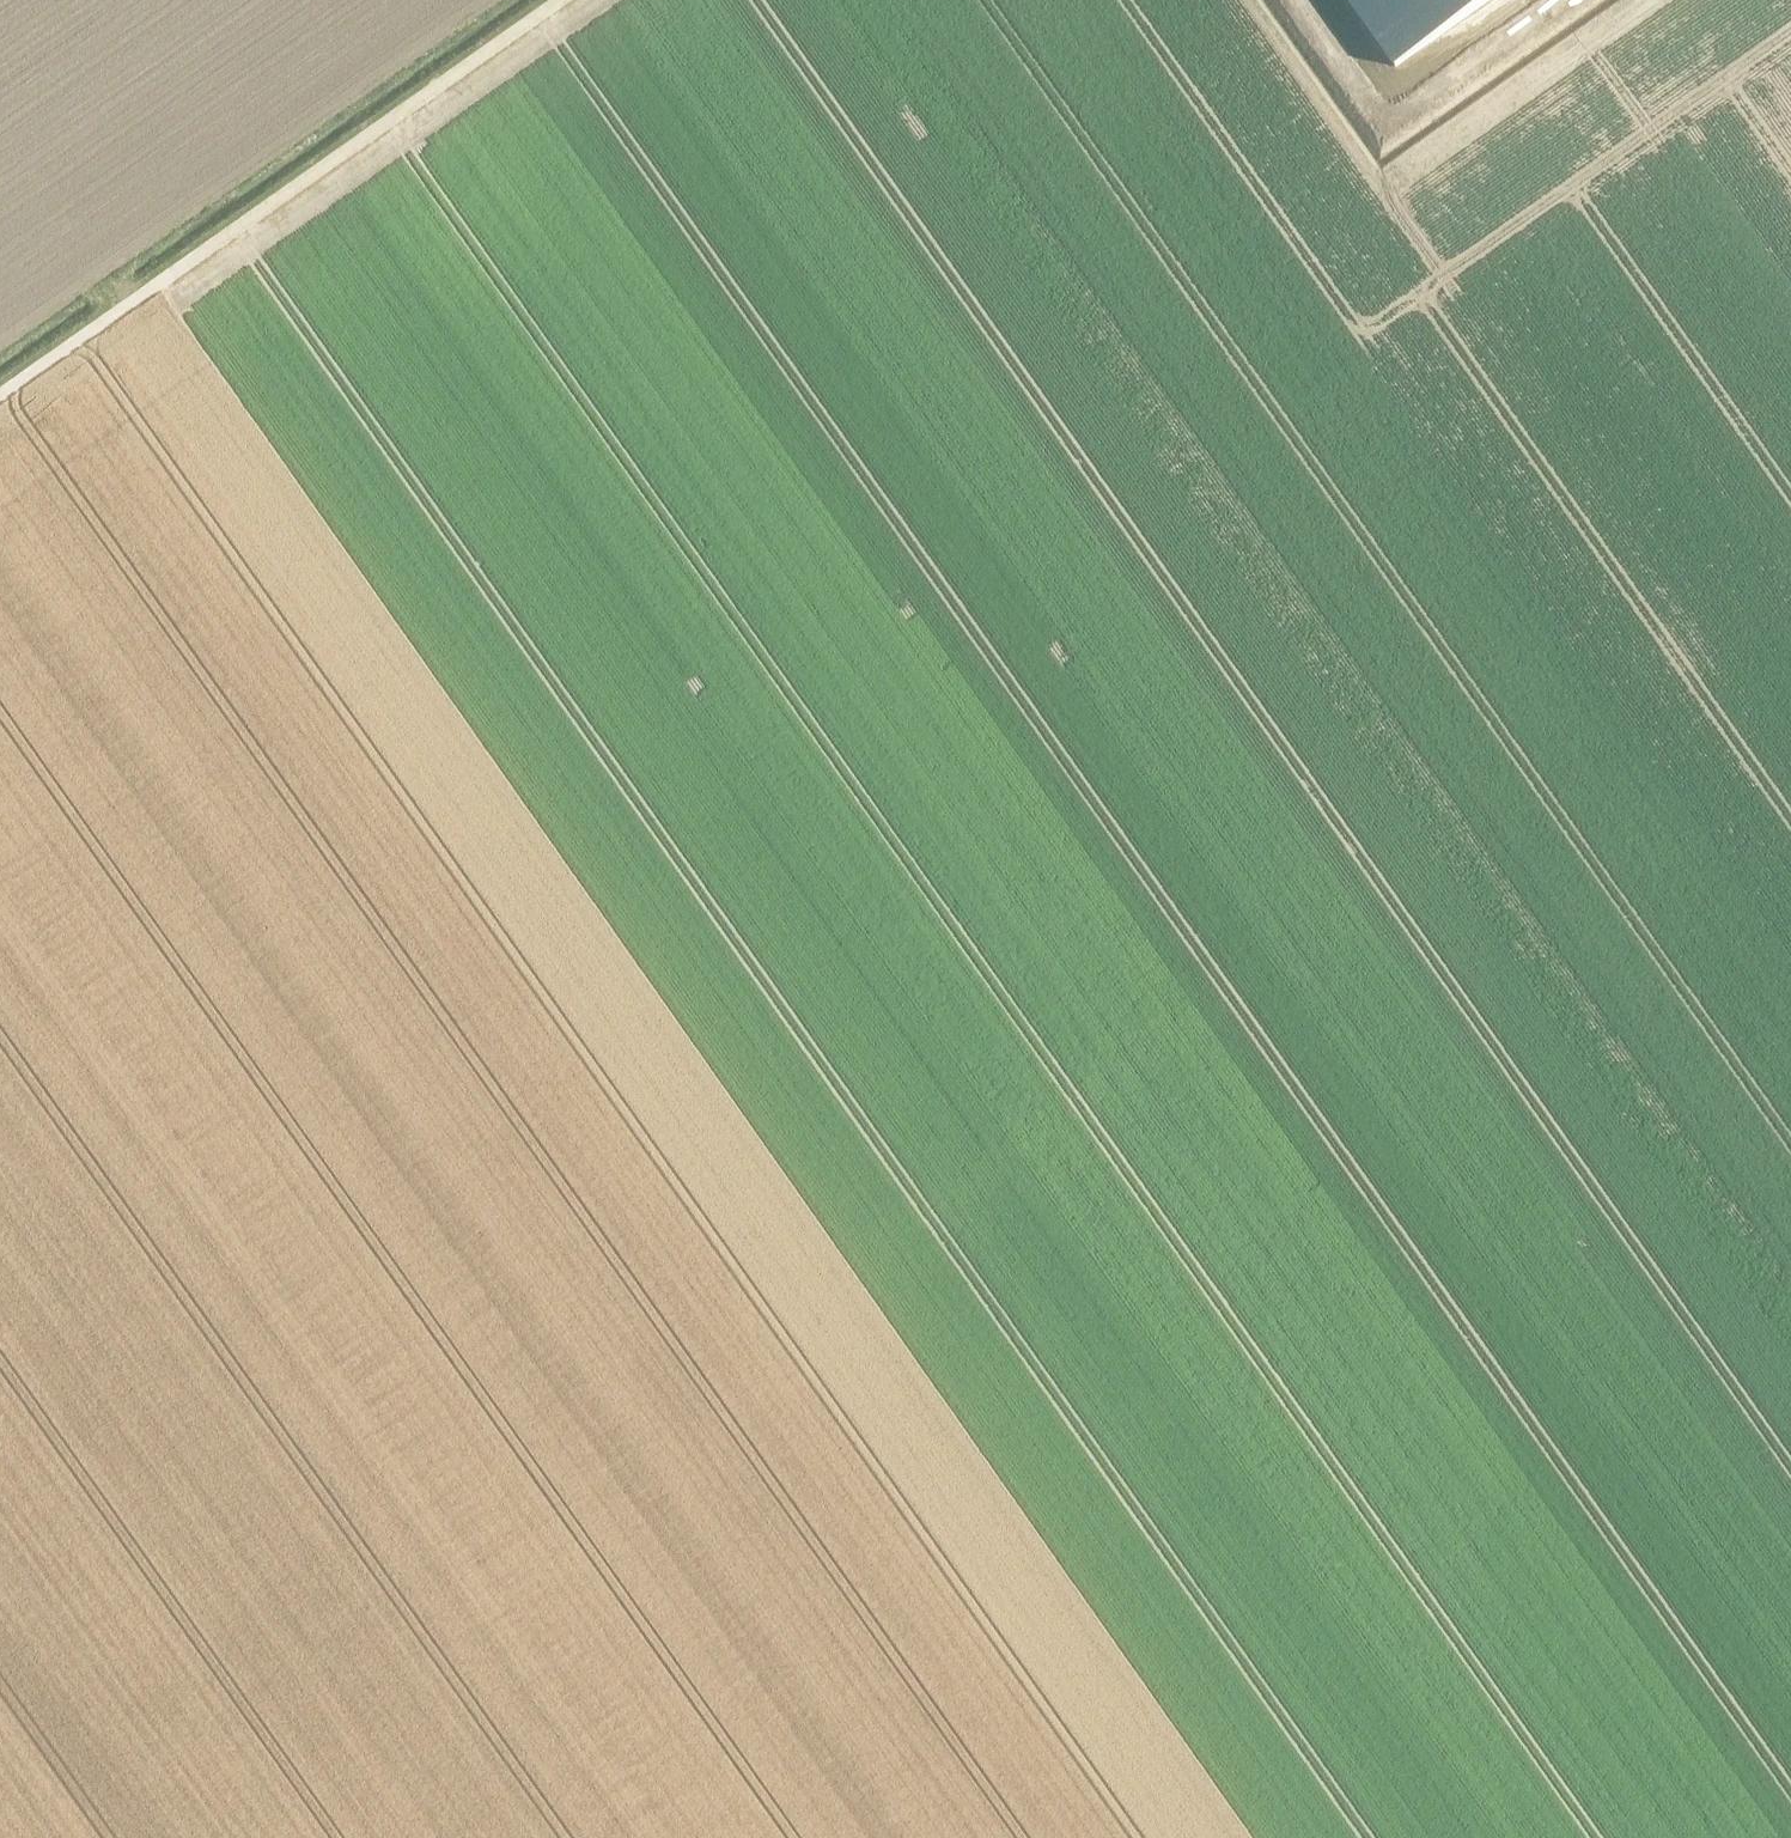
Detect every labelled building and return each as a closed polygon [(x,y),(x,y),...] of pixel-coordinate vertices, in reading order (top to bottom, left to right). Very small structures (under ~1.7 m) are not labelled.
[(1489,0),(1349,0),(1396,66),(1489,0)]
